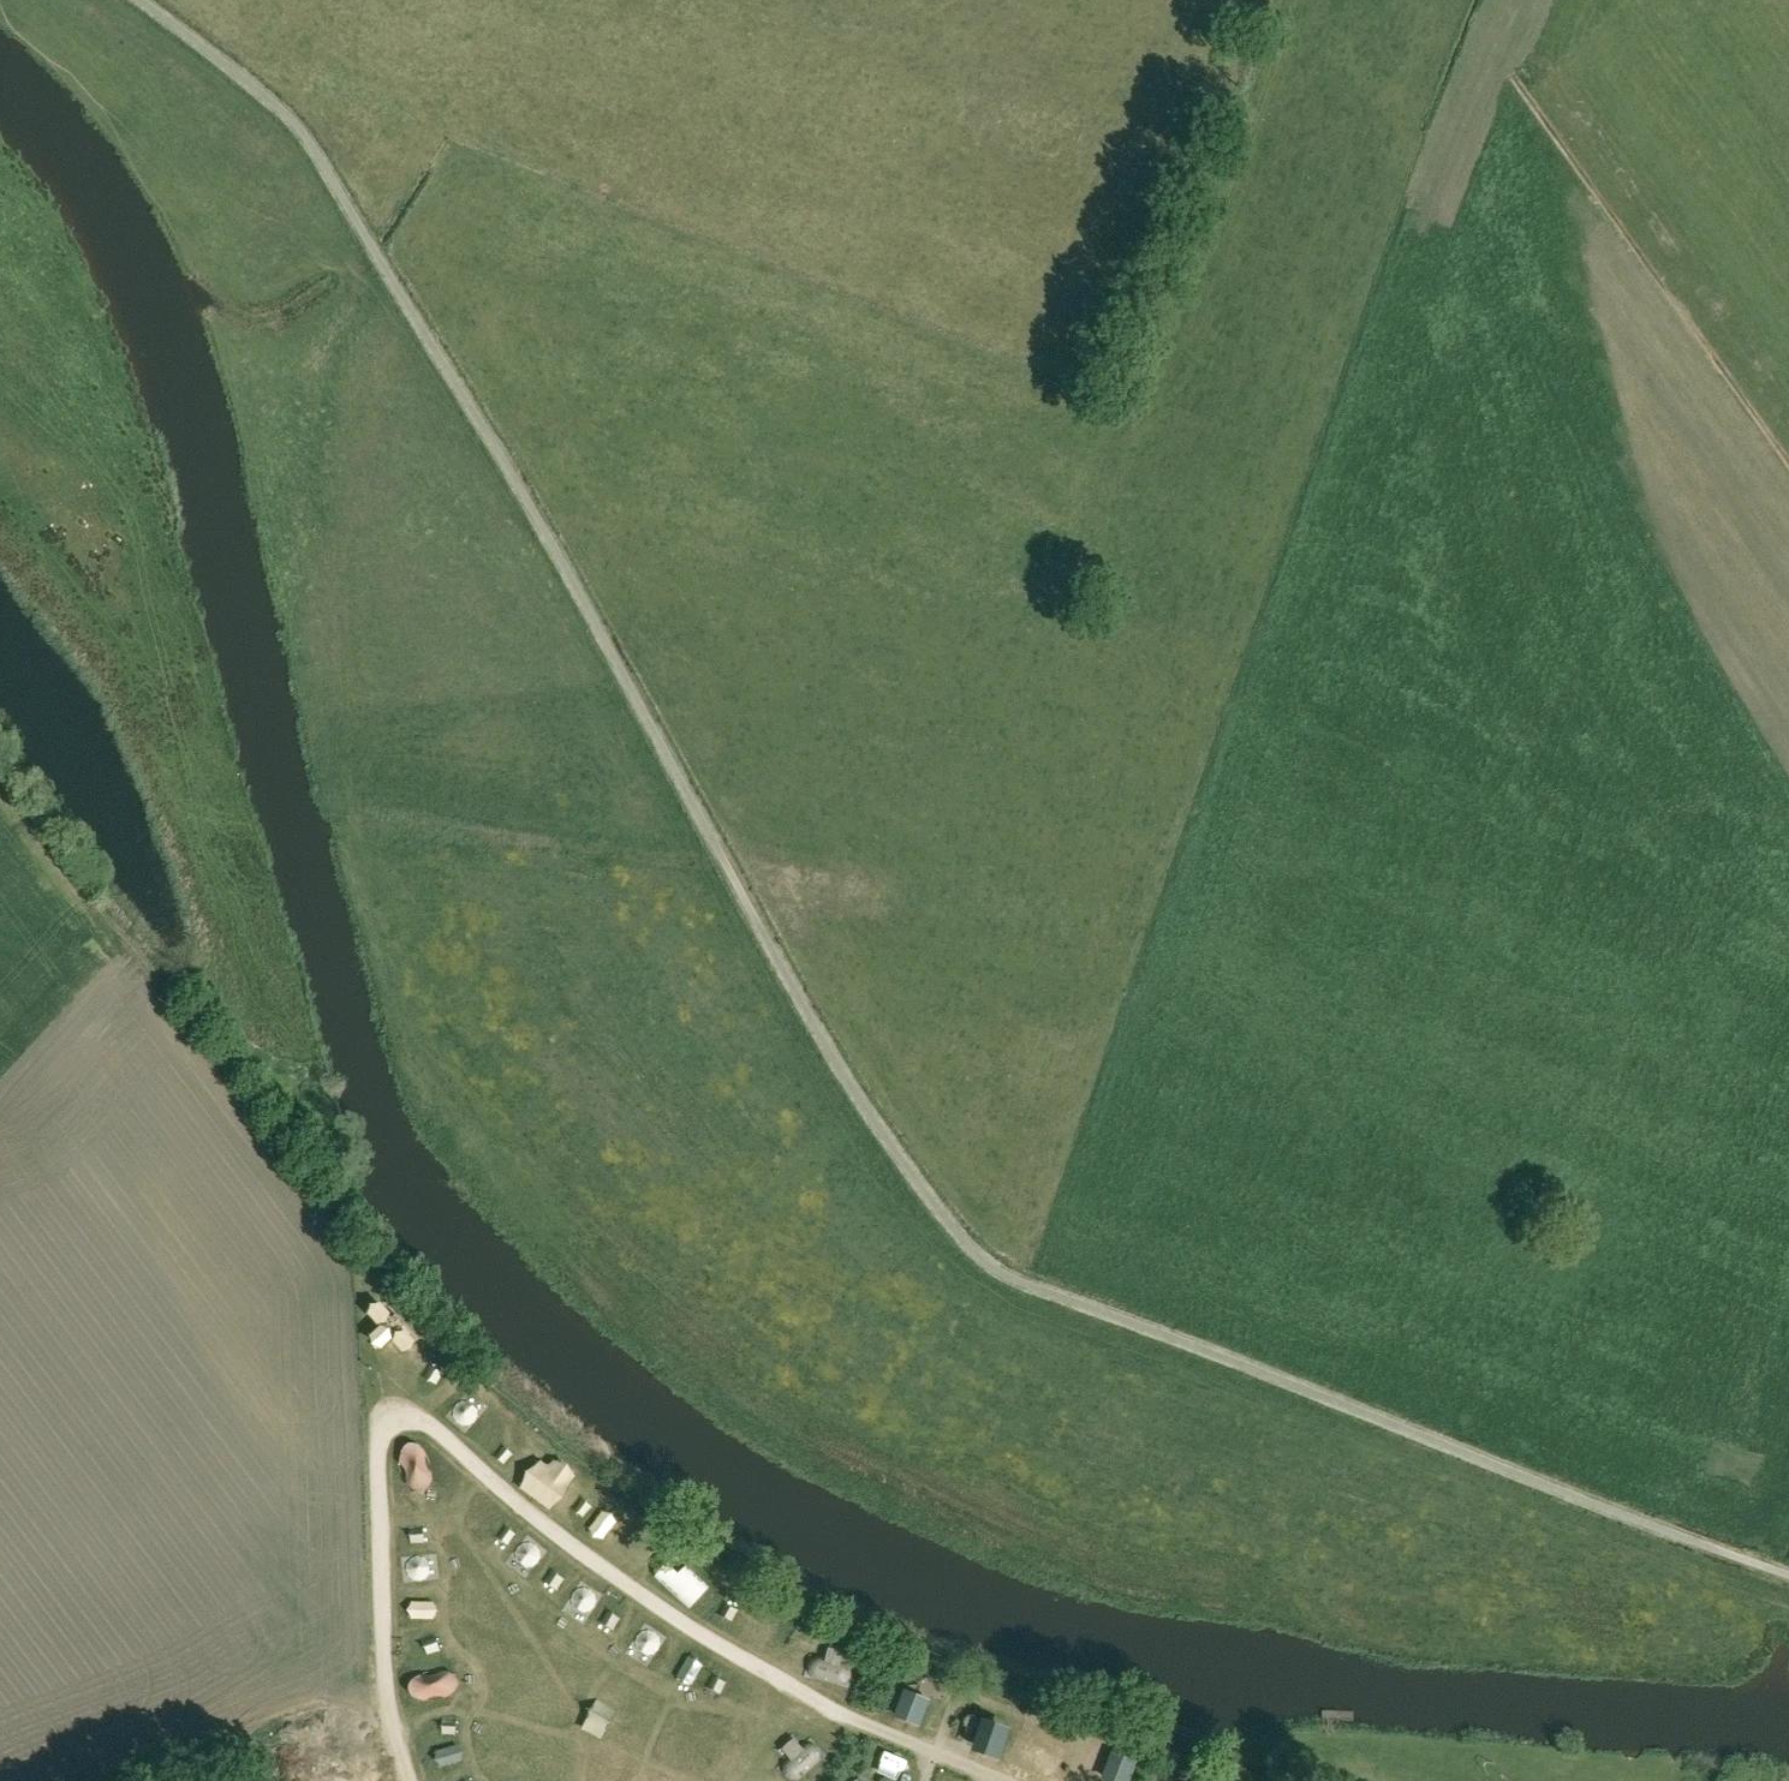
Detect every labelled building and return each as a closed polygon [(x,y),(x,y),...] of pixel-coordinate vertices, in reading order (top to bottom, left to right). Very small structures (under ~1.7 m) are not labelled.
[(899,1708),(917,1718),(933,1690),(915,1680),(899,1708)] [(987,1758),(990,1735),(973,1732),(970,1756),(987,1758)] [(948,1780),(972,1780),(972,1770),(948,1769),(948,1780)]
